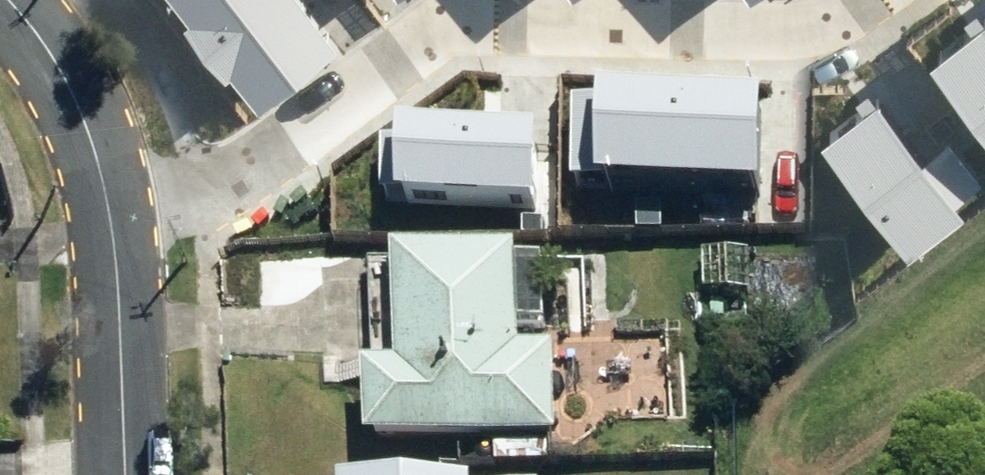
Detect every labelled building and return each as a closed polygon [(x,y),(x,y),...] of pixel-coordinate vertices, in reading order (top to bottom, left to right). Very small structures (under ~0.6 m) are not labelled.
[(311,0),(191,0),(259,90),(336,33),(311,0)] [(926,49),(984,126),(984,4),(926,49)] [(883,82),(823,127),(913,245),(972,201),(883,82)] [(763,107),(572,107),(573,199),(764,199),(763,107)] [(404,147),(402,218),(537,222),(540,151),(404,147)] [(753,260),(702,260),(701,340),(752,340),(753,260)] [(399,450),(507,445),(544,445),(544,352),(507,352),(507,266),(389,266),(390,380),(358,380),(359,450),(399,450)]
